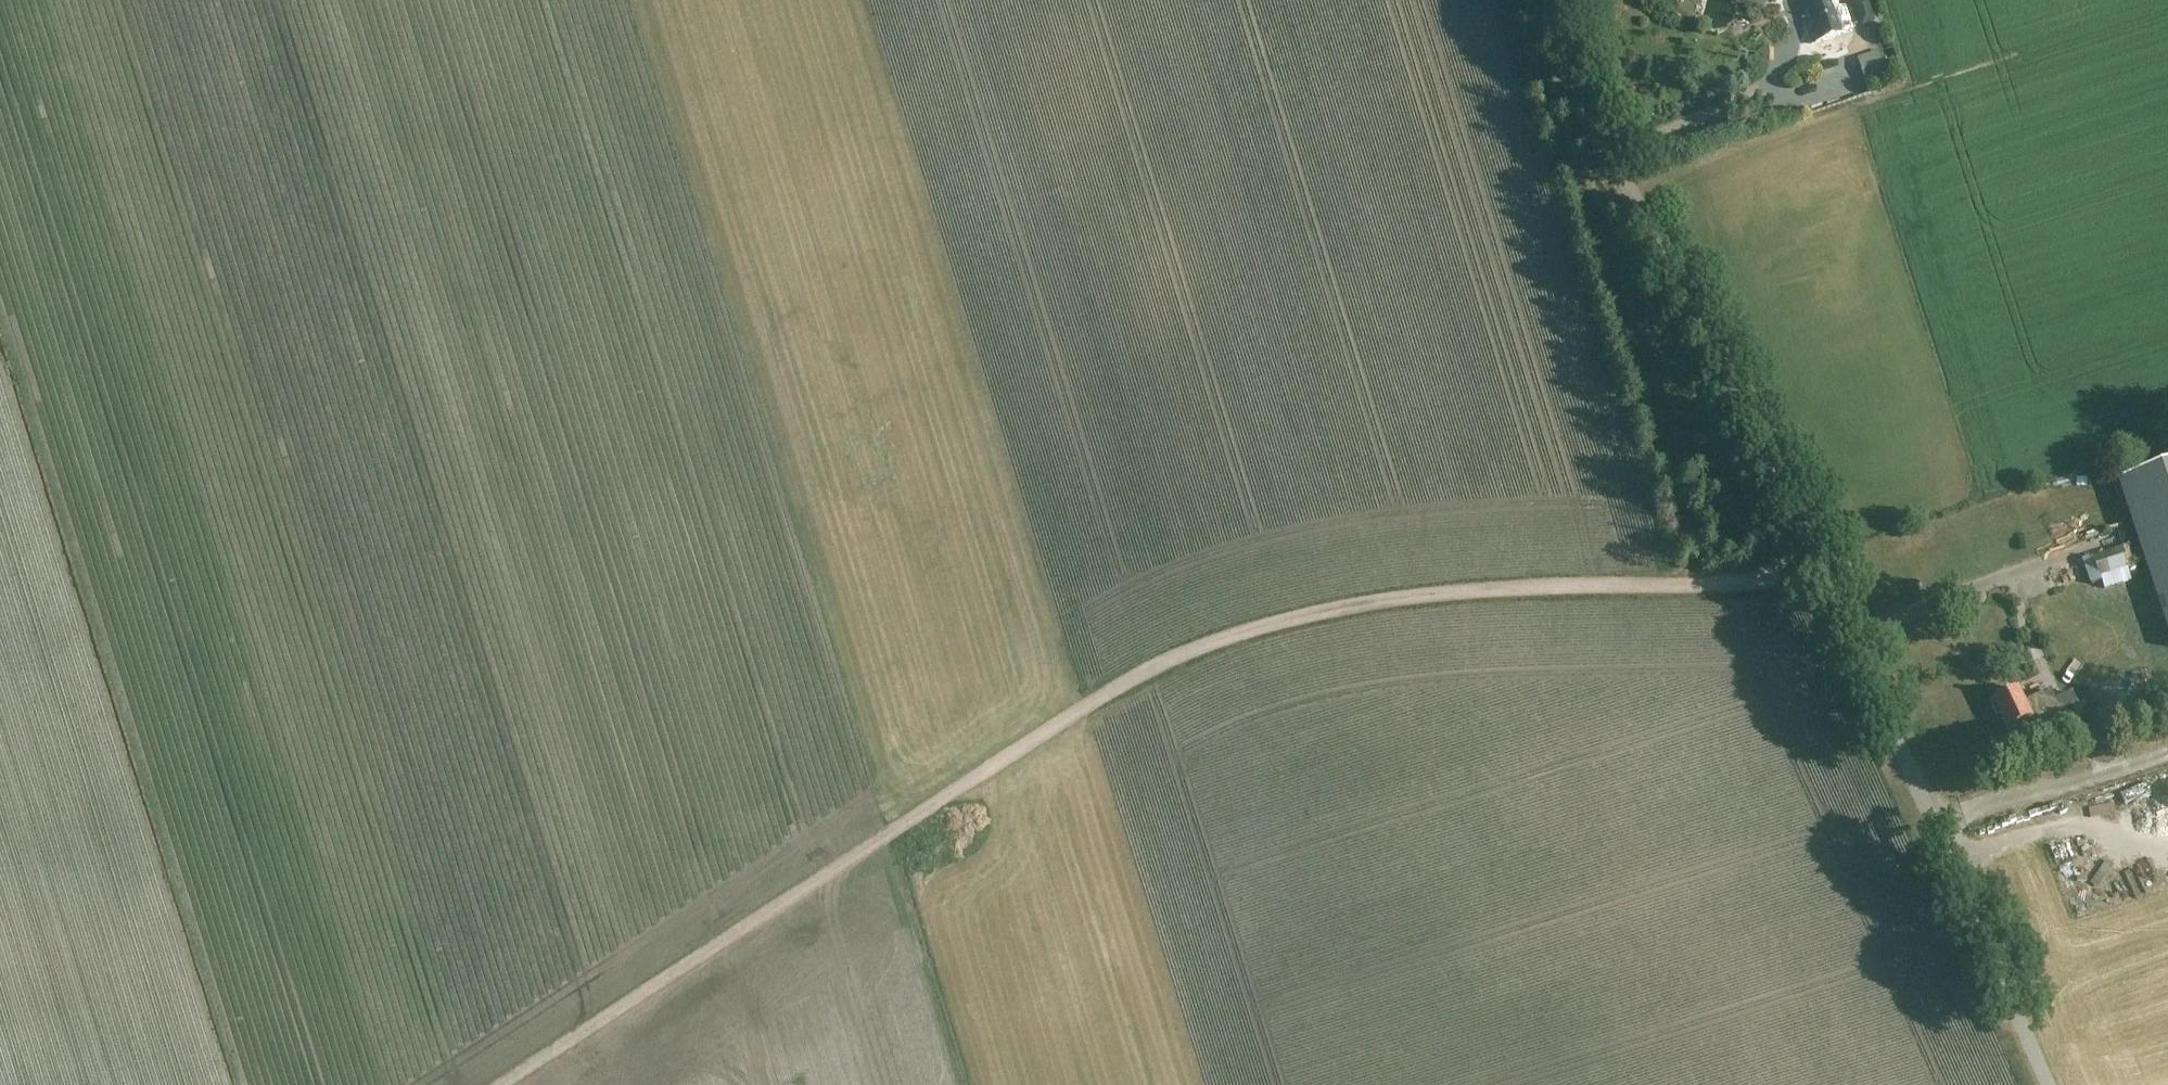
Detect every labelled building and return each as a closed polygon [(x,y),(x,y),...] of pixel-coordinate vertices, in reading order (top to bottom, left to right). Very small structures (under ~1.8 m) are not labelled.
[(1809,22),(1804,24),(1811,45),(1852,30),(1844,7),(1839,8),(1836,0),(1801,0),(1809,22)] [(1861,56),(1866,78),(1890,73),(1885,51),(1861,56)] [(2122,488),(2167,638),(2167,474),(2122,488)] [(2023,703),(2017,689),(1993,700),(2007,731),(2031,719),(2038,734),(2081,714),(2071,693),(2054,700),(2050,691),(2023,703)]
